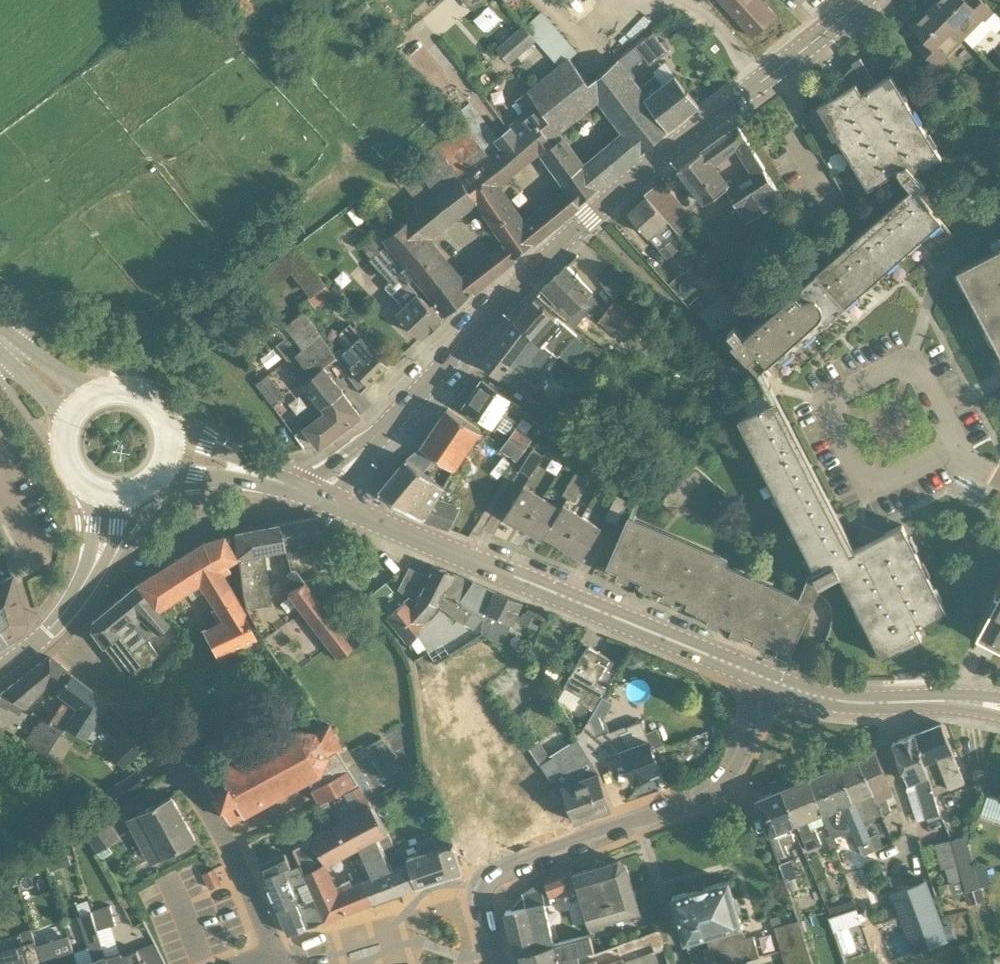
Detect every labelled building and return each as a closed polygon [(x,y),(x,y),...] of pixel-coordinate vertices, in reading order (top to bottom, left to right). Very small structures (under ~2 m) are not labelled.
[(775,17),(760,0),(718,0),(752,38),(775,17)] [(962,39),(981,19),(984,23),(994,13),(980,0),(939,0),(931,8),(962,39)] [(943,58),(962,39),(931,8),(911,28),(923,39),(914,48),(937,71),(947,61),(943,58)] [(560,137),(538,154),(562,188),(577,204),(597,188),(598,188),(640,153),(640,152),(668,130),(641,97),(642,96),(637,89),(616,62),(588,84),(568,59),(576,53),(540,13),(523,28),(535,41),(558,66),(527,91),(558,133),(597,101),(619,132),(583,163),(563,136),(561,138),(560,137)] [(531,45),(535,41),(523,28),(502,47),(513,61),(517,57),(521,62),(535,50),(531,45)] [(615,62),(624,73),(643,58),(650,65),(667,52),(651,33),(615,62)] [(654,75),(640,87),(637,89),(642,96),(641,97),(668,130),(698,105),(673,74),(661,83),(654,75)] [(913,196),(915,195),(924,187),(914,176),(940,160),(889,77),(867,90),(858,74),(843,83),(847,89),(817,107),(868,191),(896,173),(901,182),(909,191),(913,196)] [(508,131),(531,159),(538,154),(560,137),(558,133),(527,91),(518,98),(529,112),(513,125),(513,124),(507,129),(508,131)] [(508,131),(507,129),(496,138),(470,103),(456,115),(464,124),(489,155),(490,157),(460,180),(477,205),(503,242),(514,258),(515,257),(515,258),(530,244),(549,228),(534,210),(524,219),(499,184),(531,159),(508,131)] [(379,241),(398,264),(431,238),(476,205),(477,205),(460,180),(490,157),(489,155),(464,124),(411,163),(406,157),(389,169),(402,187),(420,174),(432,189),(416,201),(413,203),(417,209),(406,217),(408,220),(400,227),(391,216),(394,214),(373,187),(357,200),(377,227),(375,229),(383,239),(379,241)] [(775,189),(736,128),(700,153),(701,153),(677,171),(703,204),(725,190),(739,213),(738,215),(744,224),(782,199),(776,188),(775,189)] [(989,153),(982,140),(971,147),(979,159),(989,153)] [(562,188),(557,192),(549,198),(564,217),(577,204),(562,188)] [(940,224),(915,195),(913,196),(909,191),(743,338),(735,329),(728,335),(735,342),(731,345),(741,357),(757,374),(759,382),(940,224)] [(687,239),(695,231),(690,225),(694,222),(671,196),(656,208),(679,234),(681,232),(687,239)] [(669,242),(677,236),(647,199),(628,215),(647,239),(648,238),(658,252),(666,261),(677,252),(669,242)] [(417,295),(421,291),(411,280),(398,264),(379,241),(383,239),(375,229),(374,230),(375,231),(367,237),(379,253),(369,261),(389,282),(384,287),(402,307),(396,312),(420,339),(440,320),(417,295)] [(424,288),(446,314),(472,293),(474,292),(460,275),(431,238),(398,264),(411,280),(421,291),(424,288)] [(503,242),(460,275),(474,292),(514,258),(503,242)] [(309,297),(325,285),(295,246),(243,285),(255,301),(291,273),(309,297)] [(955,271),(999,358),(999,248),(955,271)] [(575,328),(585,314),(582,311),(587,305),(584,302),(592,295),(565,266),(541,290),(542,291),(537,296),(565,320),(575,328)] [(716,268),(709,273),(724,293),(732,287),(723,274),(721,275),(716,268)] [(713,301),(724,293),(709,273),(698,281),(713,301)] [(336,283),(329,289),(339,301),(346,296),(336,283)] [(325,285),(309,297),(316,306),(332,294),(325,285)] [(514,321),(559,356),(561,354),(577,336),(533,300),(514,321)] [(630,316),(629,316),(630,314),(613,301),(598,322),(623,343),(630,337),(635,342),(649,326),(633,312),(630,316)] [(323,406),(341,393),(343,392),(325,366),(336,358),(304,312),(279,331),(285,339),(277,345),(287,359),(295,354),(311,376),(304,381),(323,406)] [(558,358),(559,356),(514,321),(480,366),(526,400),(519,410),(542,425),(550,413),(528,398),(534,389),(528,383),(550,353),(558,358)] [(359,393),(359,392),(387,366),(348,325),(339,334),(351,346),(349,347),(359,358),(350,367),(356,373),(349,380),(359,393)] [(287,359),(304,381),(311,376),(295,354),(287,359)] [(273,406),(283,398),(267,376),(256,384),(273,406)] [(507,434),(516,420),(506,414),(514,402),(482,380),(464,407),(496,428),(497,427),(507,434)] [(748,414),(766,406),(759,391),(741,400),(748,414)] [(359,417),(341,393),(323,406),(320,408),(323,412),(306,424),(308,427),(305,428),(319,447),(359,417)] [(844,556),(768,406),(737,422),(812,568),(802,593),(815,599),(821,586),(839,577),(840,576),(882,659),(921,638),(916,628),(946,613),(901,527),(879,538),(878,536),(861,530),(857,540),(861,547),(844,556)] [(436,459),(441,462),(454,471),(480,433),(447,410),(421,449),(436,459)] [(517,461),(533,437),(517,426),(500,450),(517,461)] [(429,479),(441,462),(436,459),(421,449),(405,461),(379,495),(419,520),(426,523),(438,502),(445,491),(443,489),(429,479)] [(598,470),(605,459),(589,450),(583,461),(598,470)] [(529,478),(542,458),(532,451),(518,472),(529,478)] [(693,465),(661,502),(675,513),(678,509),(692,508),(706,520),(728,495),(693,465)] [(568,486),(579,492),(585,482),(575,475),(568,486)] [(522,529),(542,497),(524,486),(504,517),(522,529)] [(572,503),(579,492),(568,486),(562,496),(572,503)] [(616,524),(628,500),(617,495),(605,519),(616,524)] [(561,509),(560,509),(542,497),(522,529),(542,541),(545,536),(561,509)] [(438,502),(426,523),(449,532),(458,510),(438,502)] [(563,548),(583,516),(563,504),(560,509),(561,509),(545,536),(563,548)] [(583,516),(563,548),(582,559),(601,528),(583,516)] [(276,524),(286,556),(287,561),(309,554),(315,571),(333,565),(322,534),(320,535),(315,517),(276,524)] [(811,609),(718,569),(720,562),(626,522),(606,568),(619,573),(620,571),(630,576),(629,578),(642,583),(643,581),(653,586),(652,588),(665,593),(666,591),(676,596),(675,598),(688,603),(689,601),(699,606),(698,608),(699,608),(696,615),(702,617),(703,615),(720,622),(719,625),(732,630),(733,628),(743,632),(742,635),(755,640),(756,638),(766,642),(766,645),(778,650),(779,648),(790,652),(789,655),(791,655),(811,609)] [(285,557),(286,556),(276,524),(234,532),(235,547),(243,606),(270,603),(263,554),(283,550),(285,557)] [(155,610),(167,625),(168,624),(157,611),(197,585),(219,619),(200,629),(216,660),(258,640),(244,612),(223,575),(230,571),(225,566),(235,560),(222,537),(202,543),(133,586),(154,611),(155,610)] [(457,602),(470,582),(433,566),(428,576),(408,566),(397,592),(406,596),(404,601),(411,607),(416,599),(435,609),(437,606),(463,625),(464,624),(473,630),(482,619),(457,602)] [(302,582),(296,571),(290,571),(286,574),(282,575),(285,595),(286,594),(337,662),(367,638),(354,621),(342,630),(303,581),(302,582)] [(4,641),(21,631),(26,621),(11,575),(0,582),(0,635),(4,641)] [(377,604),(393,591),(385,582),(369,594),(377,604)] [(457,602),(482,619),(485,613),(494,618),(490,626),(483,623),(481,627),(480,635),(513,660),(517,650),(499,642),(520,603),(470,582),(457,602)] [(996,591),(995,591),(994,592),(995,593),(977,626),(980,628),(980,629),(979,628),(977,632),(977,633),(978,635),(982,628),(999,636),(996,642),(999,645),(999,584),(996,591)] [(164,627),(167,625),(155,610),(154,611),(133,586),(132,587),(91,621),(90,630),(103,647),(135,692),(162,661),(147,640),(149,638),(164,627)] [(406,645),(435,609),(416,599),(411,607),(404,601),(385,617),(406,645)] [(522,610),(517,621),(537,631),(542,620),(522,610)] [(594,711),(607,689),(597,683),(610,660),(588,646),(563,688),(581,698),(579,702),(594,711)] [(644,659),(630,652),(623,665),(632,670),(640,667),(644,659)] [(54,692),(71,674),(48,657),(12,683),(1,691),(7,699),(25,708),(46,687),(53,693),(54,692)] [(121,767),(145,746),(106,701),(71,674),(54,692),(63,698),(78,706),(66,725),(83,735),(97,715),(120,742),(108,752),(121,767)] [(66,725),(78,706),(63,698),(45,721),(38,717),(23,745),(45,758),(60,731),(62,731),(66,725)] [(520,732),(527,727),(522,719),(515,724),(520,732)] [(578,739),(592,763),(622,752),(633,782),(660,772),(649,741),(648,742),(641,722),(627,727),(626,726),(609,733),(609,732),(595,736),(590,719),(582,732),(575,736),(578,739)] [(296,731),(208,780),(230,822),(308,782),(321,805),(358,785),(338,752),(343,748),(328,724),(316,730),(317,732),(296,731)] [(938,815),(939,815),(933,795),(964,782),(941,726),(942,726),(941,724),(914,735),(926,777),(927,776),(938,815)] [(925,819),(939,815),(938,815),(927,776),(926,777),(914,735),(892,744),(908,784),(914,781),(925,819)] [(598,772),(592,763),(578,739),(553,755),(554,756),(547,761),(541,754),(541,753),(533,742),(527,747),(557,791),(562,788),(574,824),(612,810),(598,772)] [(871,792),(881,816),(891,811),(885,797),(894,793),(877,751),(859,758),(872,791),(871,792)] [(859,758),(841,766),(863,823),(881,816),(871,792),(872,791),(859,758)] [(862,855),(875,850),(869,837),(863,823),(841,766),(808,779),(821,812),(821,814),(822,814),(832,838),(851,830),(862,855)] [(984,769),(972,770),(973,780),(984,779),(984,769)] [(110,787),(122,805),(149,788),(136,770),(110,787)] [(806,820),(821,814),(821,812),(808,779),(776,792),(790,827),(796,825),(807,851),(821,845),(815,830),(811,832),(806,820)] [(790,827),(776,792),(756,800),(776,858),(788,853),(784,844),(794,840),(790,827)] [(126,820),(150,865),(196,841),(171,795),(126,820)] [(389,834),(369,801),(365,795),(349,804),(355,813),(332,826),(348,856),(359,849),(371,876),(361,881),(372,902),(399,892),(391,871),(383,852),(394,846),(389,834)] [(96,854),(115,842),(120,839),(106,817),(82,832),(96,854)] [(329,867),(348,856),(332,826),(291,847),(300,864),(299,864),(308,882),(314,895),(325,920),(372,902),(361,881),(352,884),(350,880),(336,886),(329,867)] [(391,871),(399,892),(416,886),(462,871),(450,834),(449,830),(417,843),(420,852),(406,858),(408,864),(391,871)] [(869,837),(875,850),(884,846),(878,833),(869,837)] [(964,837),(950,841),(954,852),(967,849),(966,844),(964,837)] [(954,852),(950,841),(935,846),(941,869),(945,868),(953,895),(965,892),(954,852)] [(268,848),(273,858),(281,855),(276,845),(268,848)] [(969,848),(967,849),(954,852),(965,892),(980,887),(975,869),(969,848)] [(44,856),(49,871),(58,868),(53,853),(44,856)] [(308,882),(299,864),(292,867),(287,855),(263,866),(267,874),(263,876),(264,877),(283,869),(298,903),(296,903),(307,927),(309,927),(325,920),(314,895),(306,898),(301,885),(308,882)] [(598,867),(613,920),(626,916),(627,921),(641,917),(626,866),(618,861),(598,867)] [(589,926),(613,920),(598,867),(573,874),(579,897),(590,933),(591,932),(589,926)] [(278,911),(296,903),(298,903),(283,869),(264,877),(278,911)] [(579,897),(573,874),(571,869),(543,879),(521,894),(526,907),(504,912),(515,953),(553,944),(548,924),(560,921),(556,902),(557,902),(557,896),(572,890),(574,898),(579,897)] [(211,890),(221,885),(214,870),(204,875),(211,890)] [(16,886),(11,878),(1,885),(6,893),(16,886)] [(742,927),(729,880),(671,897),(684,943),(705,937),(708,947),(703,949),(707,963),(732,963),(759,957),(753,935),(745,937),(742,927)] [(940,919),(925,880),(890,893),(895,906),(902,925),(912,955),(949,943),(949,942),(940,919)] [(980,888),(965,892),(969,905),(983,900),(980,888)] [(828,917),(857,907),(854,899),(825,909),(828,917)] [(288,936),(307,927),(296,903),(278,911),(288,936)] [(92,912),(98,931),(117,925),(111,906),(92,912)] [(857,907),(828,917),(833,932),(862,922),(862,921),(859,914),(857,907)] [(98,931),(92,912),(77,916),(92,960),(79,963),(109,963),(106,957),(103,946),(98,931)] [(779,916),(770,919),(773,926),(781,924),(779,916)] [(799,920),(774,928),(785,963),(812,963),(799,920)] [(37,948),(31,930),(19,934),(23,945),(20,946),(26,963),(42,963),(42,962),(37,948)] [(665,949),(659,930),(616,946),(619,955),(651,944),(654,952),(665,949)] [(571,955),(593,949),(590,936),(553,944),(515,953),(517,963),(572,963),(571,955)] [(73,952),(55,958),(51,944),(37,948),(42,962),(42,963),(77,963),(73,952)] [(109,963),(147,963),(145,958),(141,959),(138,950),(123,955),(122,952),(106,957),(109,963)]
